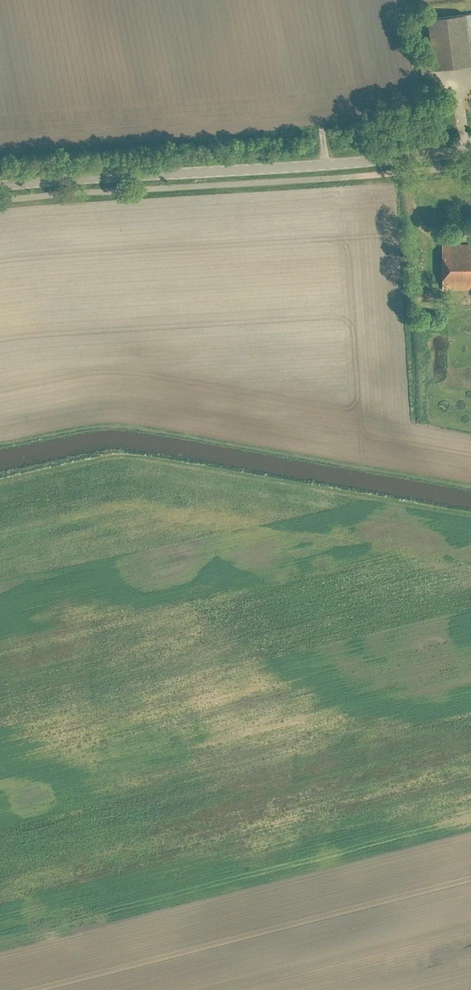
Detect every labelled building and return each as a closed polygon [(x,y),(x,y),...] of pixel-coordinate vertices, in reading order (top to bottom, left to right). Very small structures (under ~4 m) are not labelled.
[(434,70),(470,66),(464,15),(428,20),(434,70)] [(422,75),(428,73),(426,63),(420,64),(422,75)] [(443,245),(443,291),(468,291),(468,289),(470,289),(470,245),(443,245)] [(418,290),(418,301),(433,301),(433,290),(418,290)]
